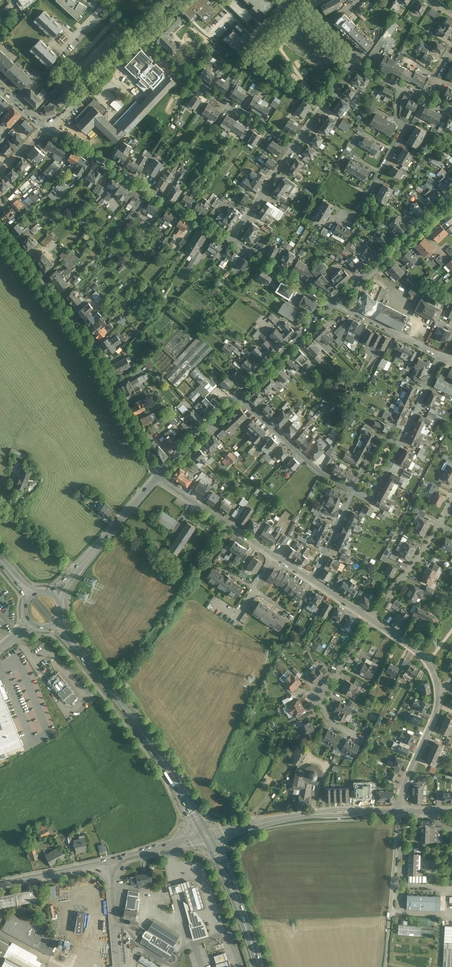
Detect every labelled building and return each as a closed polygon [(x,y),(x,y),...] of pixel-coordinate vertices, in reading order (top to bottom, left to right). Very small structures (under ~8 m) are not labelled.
[(22,10),(36,0),(19,0),(20,1),(17,3),(22,10)] [(74,0),(56,0),(78,21),(82,17),(80,15),(82,13),(83,14),(87,7),(79,2),(78,4),(74,0)] [(180,11),(192,22),(199,15),(204,21),(206,19),(208,20),(214,14),(212,12),(214,10),(208,5),(211,2),(209,1),(210,0),(191,0),(180,11)] [(225,2),(247,23),(254,15),(253,15),(257,11),(252,7),(249,10),(238,0),(227,0),(225,2)] [(252,7),(257,11),(253,15),(254,15),(259,20),(265,13),(274,4),(269,0),(246,0),(252,7)] [(321,6),(325,14),(340,6),(338,2),(341,1),(340,0),(332,0),(321,6)] [(423,3),(419,1),(418,3),(415,8),(413,10),(421,15),(427,5),(426,5),(427,4),(423,2),(423,3)] [(361,3),(355,9),(359,13),(365,7),(361,3)] [(0,11),(0,13),(3,17),(9,12),(6,7),(0,11)] [(429,13),(437,18),(440,13),(432,8),(429,13)] [(44,11),(37,18),(36,18),(37,18),(35,20),(37,21),(36,23),(51,37),(50,37),(51,37),(52,36),(53,37),(55,36),(62,28),(44,11)] [(350,19),(344,14),(344,13),(334,23),(334,24),(340,29),(341,29),(342,30),(341,30),(345,34),(345,35),(346,35),(352,28),(355,25),(355,24),(351,20),(350,21),(349,20),(350,19)] [(176,14),(152,37),(159,44),(160,43),(171,54),(178,46),(167,35),(182,21),(176,14)] [(451,29),(451,20),(448,18),(444,24),(445,25),(451,29)] [(395,23),(388,32),(391,34),(398,25),(395,23)] [(365,34),(355,25),(352,28),(346,35),(348,36),(347,36),(355,44),(365,34)] [(451,29),(445,25),(441,31),(440,30),(438,34),(446,39),(451,29)] [(233,29),(225,37),(227,39),(225,41),(233,48),(235,46),(237,48),(235,50),(239,53),(240,51),(242,53),(252,43),(251,41),(252,39),(245,32),(241,36),(233,29)] [(63,44),(69,38),(65,34),(58,40),(63,44)] [(374,42),(365,34),(355,44),(365,53),(366,52),(370,48),(374,42)] [(395,41),(388,36),(386,39),(382,36),(377,43),(382,46),(381,48),(388,53),(395,41)] [(40,39),(33,47),(31,49),(33,50),(32,51),(32,52),(32,51),(47,65),(47,66),(48,65),(49,66),(51,65),(51,64),(58,57),(40,39)] [(445,47),(435,41),(434,44),(435,45),(432,49),(440,54),(445,47)] [(377,43),(369,55),(374,59),(381,48),(382,46),(377,43)] [(1,50),(0,51),(0,69),(5,74),(15,63),(1,50)] [(138,51),(131,58),(136,63),(142,57),(143,56),(138,51)] [(426,54),(425,53),(421,59),(428,64),(432,57),(426,54)] [(385,55),(379,67),(390,72),(391,71),(395,63),(396,61),(385,55)] [(142,57),(136,63),(135,64),(137,66),(144,59),(142,57)] [(164,79),(144,59),(137,66),(158,86),(164,79)] [(22,70),(15,63),(5,74),(12,81),(22,70)] [(404,68),(395,63),(391,71),(400,76),(404,68)] [(43,73),(36,67),(32,72),(39,78),(43,73)] [(204,68),(199,75),(204,78),(210,70),(208,68),(207,70),(204,68)] [(414,73),(404,68),(400,76),(410,81),(411,80),(414,73)] [(22,70),(12,81),(22,89),(31,79),(22,70)] [(210,70),(204,78),(209,82),(215,73),(210,70)] [(426,76),(415,71),(414,73),(411,80),(421,85),(426,76)] [(364,78),(357,74),(356,74),(355,73),(353,76),(354,77),(352,81),(354,82),(359,85),(360,83),(364,85),(369,79),(365,76),(364,78)] [(136,100),(119,118),(117,120),(117,121),(115,122),(113,125),(103,116),(96,124),(115,143),(123,135),(122,134),(125,131),(128,133),(176,82),(172,78),(171,77),(170,77),(168,75),(164,79),(158,86),(140,104),(136,100)] [(221,79),(219,78),(214,86),(220,89),(225,80),(222,78),(221,79)] [(225,80),(220,89),(225,92),(230,85),(228,84),(229,82),(225,80)] [(359,85),(354,82),(352,84),(361,90),(363,88),(359,85)] [(237,85),(230,96),(235,99),(240,91),(237,89),(239,87),(237,85)] [(56,86),(48,94),(51,97),(57,91),(59,89),(56,86)] [(351,88),(348,86),(347,87),(343,92),(343,93),(348,96),(351,98),(353,95),(354,96),(357,92),(355,91),(353,90),(353,89),(351,88)] [(393,91),(384,87),(380,94),(378,92),(375,99),(379,101),(381,99),(386,101),(388,97),(389,98),(393,91)] [(448,87),(444,96),(451,100),(451,89),(448,87)] [(67,96),(59,89),(57,91),(60,95),(61,95),(65,98),(67,96)] [(31,90),(25,97),(28,100),(28,99),(31,102),(37,95),(31,90)] [(240,91),(235,99),(241,102),(245,95),(240,91)] [(37,95),(31,102),(33,104),(33,105),(36,108),(43,101),(37,95)] [(65,98),(61,95),(60,95),(55,100),(55,101),(60,106),(61,107),(67,100),(65,98)] [(201,100),(194,96),(188,104),(195,109),(201,100)] [(253,99),(248,107),(256,112),(261,104),(257,102),(258,99),(257,97),(255,96),(254,97),(253,99)] [(280,101),(275,98),(271,105),(276,108),(280,101)] [(0,104),(0,111),(2,109),(2,110),(9,103),(5,99),(0,104)] [(53,99),(47,105),(48,106),(45,106),(45,109),(43,109),(41,112),(45,116),(56,114),(55,108),(56,108),(57,110),(60,106),(55,101),(55,100),(53,99)] [(94,99),(76,118),(80,122),(77,125),(86,134),(96,124),(103,116),(104,116),(102,114),(106,110),(94,99)] [(346,102),(343,100),(341,99),(339,102),(338,101),(336,104),(344,110),(349,104),(346,102)] [(415,103),(409,100),(406,107),(408,108),(404,116),(409,118),(413,110),(414,111),(418,104),(415,103)] [(303,101),(296,111),(304,116),(311,106),(304,102),(303,101)] [(208,104),(203,113),(209,117),(215,108),(208,104)] [(266,108),(261,104),(256,112),(264,117),(269,110),(266,108)] [(344,110),(336,104),(333,108),(334,108),(332,111),(334,113),(337,116),(338,115),(340,117),(342,114),(344,115),(345,115),(347,112),(344,110)] [(425,107),(420,116),(428,120),(433,111),(425,107)] [(12,108),(2,119),(2,120),(9,127),(10,127),(20,116),(20,115),(18,113),(17,113),(16,112),(16,111),(13,108),(12,108)] [(215,108),(209,117),(215,121),(221,112),(215,108)] [(441,115),(433,111),(428,120),(436,124),(441,115)] [(381,117),(376,114),(370,123),(375,126),(381,117)] [(236,121),(227,115),(222,123),(231,129),(236,121)] [(331,118),(328,116),(323,123),(331,128),(336,121),(333,120),(334,118),(331,117),(331,118)] [(386,120),(381,117),(375,126),(381,129),(386,120)] [(33,127),(25,120),(21,124),(18,127),(26,134),(33,127)] [(396,125),(386,120),(381,129),(390,134),(392,131),(396,125)] [(246,127),(236,121),(231,129),(241,135),(246,127)] [(292,123),(289,121),(283,129),(293,135),(298,127),(297,126),(292,123)] [(331,128),(323,123),(318,130),(321,131),(320,132),(323,134),(323,133),(326,135),(331,128)] [(425,132),(416,126),(412,135),(421,140),(425,132)] [(23,139),(15,131),(12,133),(14,135),(12,138),(18,144),(23,139)] [(261,137),(254,132),(248,141),(255,146),(261,137)] [(323,139),(316,134),(311,141),(319,147),(322,144),(320,143),(323,139)] [(412,135),(407,142),(414,146),(417,148),(419,144),(418,143),(420,139),(412,135)] [(373,142),(365,137),(362,142),(363,142),(361,146),(368,150),(373,142)] [(50,139),(45,148),(52,152),(53,151),(59,145),(50,139)] [(16,147),(8,140),(6,143),(7,144),(4,146),(10,152),(13,149),(13,150),(16,147)] [(279,145),(272,141),(267,148),(278,155),(283,148),(279,145)] [(380,146),(373,142),(368,150),(372,152),(372,151),(375,153),(376,153),(377,150),(380,146)] [(124,143),(119,150),(123,152),(127,145),(124,143)] [(59,145),(53,151),(55,153),(53,156),(55,157),(54,158),(56,160),(58,161),(59,160),(60,161),(62,157),(64,158),(66,154),(65,153),(68,148),(64,146),(63,147),(59,145)] [(131,147),(127,145),(123,152),(127,155),(131,147)] [(4,146),(2,148),(1,147),(0,149),(0,151),(6,157),(9,154),(10,152),(4,146)] [(317,152),(308,146),(303,153),(310,158),(314,153),(316,154),(317,152)] [(44,155),(35,147),(28,155),(28,156),(32,159),(34,157),(39,161),(44,155)] [(413,154),(403,148),(401,152),(399,154),(400,154),(397,160),(406,166),(413,154)] [(114,156),(113,157),(118,160),(123,152),(119,150),(118,149),(114,156)] [(80,156),(73,151),(67,160),(75,164),(75,165),(80,156)] [(127,155),(123,152),(118,160),(123,163),(128,155),(127,155)] [(276,162),(263,154),(262,155),(260,158),(266,162),(264,164),(271,169),(276,162)] [(90,162),(80,156),(75,165),(75,164),(73,167),(76,168),(73,174),(79,178),(80,178),(90,162)] [(147,158),(144,156),(139,165),(142,166),(147,158)] [(28,164),(22,158),(16,165),(22,171),(28,164)] [(155,160),(152,165),(151,165),(149,168),(150,168),(148,171),(151,173),(151,174),(150,174),(154,176),(159,169),(161,171),(166,163),(163,161),(162,164),(155,159),(155,160)] [(308,167),(297,159),(292,165),(299,170),(301,166),(307,170),(308,167)] [(56,160),(43,173),(49,179),(61,167),(57,163),(58,161),(56,160)] [(355,163),(350,160),(345,168),(355,174),(360,165),(360,164),(356,162),(355,163)] [(137,163),(136,163),(133,166),(132,165),(130,169),(139,175),(144,168),(142,166),(139,165),(137,163)] [(299,170),(292,165),(288,172),(289,172),(288,174),(292,177),(293,175),(296,177),(299,179),(300,180),(302,177),(296,173),(299,170)] [(362,167),(360,165),(355,174),(363,179),(364,179),(365,176),(369,171),(365,169),(365,168),(362,166),(362,167)] [(399,170),(393,166),(389,173),(399,179),(402,173),(403,172),(399,170)] [(169,167),(165,174),(163,173),(162,175),(164,176),(163,178),(165,179),(166,180),(173,169),(169,167)] [(92,168),(86,177),(89,179),(86,185),(90,187),(93,182),(95,183),(101,174),(97,171),(97,172),(92,168)] [(18,175),(12,169),(6,175),(13,181),(18,175)] [(189,172),(185,169),(182,174),(181,176),(179,179),(176,183),(177,183),(175,186),(173,185),(166,195),(171,198),(178,188),(180,185),(182,181),(183,181),(189,172)] [(173,169),(166,180),(169,182),(170,182),(171,181),(170,180),(175,171),(173,169)] [(266,176),(259,172),(258,174),(252,170),(250,173),(255,177),(253,179),(260,184),(266,176)] [(42,182),(47,178),(43,174),(39,178),(42,182)] [(449,178),(447,180),(442,175),(440,177),(450,188),(451,186),(451,180),(449,178)] [(160,176),(154,187),(159,189),(165,179),(163,178),(160,176)] [(121,182),(113,177),(108,186),(115,190),(114,191),(112,190),(109,194),(105,198),(108,201),(112,198),(115,193),(121,182)] [(450,188),(440,177),(439,178),(437,180),(440,183),(441,182),(443,184),(442,185),(440,184),(439,185),(445,193),(450,188)] [(252,182),(247,178),(243,184),(242,185),(246,187),(251,191),(251,190),(255,193),(257,191),(256,190),(260,184),(253,179),(252,182)] [(2,179),(0,182),(0,189),(3,192),(9,185),(6,182),(2,179)] [(166,180),(165,179),(159,189),(163,192),(169,182),(166,180)] [(283,179),(277,188),(284,192),(283,192),(284,193),(290,197),(293,199),(296,195),(292,192),(291,193),(296,185),(297,185),(292,182),(290,184),(285,181),(283,179)] [(15,187),(8,180),(6,182),(9,185),(13,189),(15,187)] [(27,180),(19,188),(22,190),(25,187),(27,190),(30,187),(28,184),(30,183),(27,180)] [(62,180),(56,187),(61,192),(67,185),(62,180)] [(134,190),(121,182),(115,193),(118,195),(117,197),(123,200),(124,198),(128,200),(130,197),(134,190)] [(103,187),(98,184),(93,191),(99,194),(103,187)] [(392,189),(383,184),(379,191),(389,197),(393,190),(392,189)] [(428,185),(427,186),(426,186),(425,187),(424,187),(423,188),(424,188),(425,190),(430,195),(432,194),(430,192),(431,191),(430,191),(432,189),(428,185)] [(178,188),(171,198),(175,201),(182,191),(179,189),(178,188)] [(284,192),(277,188),(272,194),(284,202),(286,199),(281,196),(284,193),(283,192),(284,192)] [(424,191),(422,189),(419,192),(423,197),(425,195),(426,196),(427,195),(428,197),(430,195),(425,190),(424,191)] [(140,194),(134,190),(130,197),(132,198),(136,200),(137,197),(138,198),(140,194)] [(442,196),(436,190),(432,194),(430,195),(436,201),(442,196)] [(389,197),(379,191),(376,197),(384,204),(389,197)] [(192,193),(190,192),(187,196),(185,195),(181,202),(189,207),(193,200),(191,199),(194,194),(192,193)] [(37,202),(31,194),(27,197),(28,197),(24,200),(21,202),(24,205),(27,209),(30,207),(34,204),(34,205),(37,202)] [(428,197),(425,201),(431,206),(436,201),(430,195),(428,197)] [(250,200),(244,196),(241,200),(237,197),(235,200),(245,206),(250,200)] [(138,198),(137,197),(136,200),(133,205),(137,208),(140,203),(141,203),(143,201),(138,198)] [(17,199),(10,205),(12,207),(10,209),(9,208),(7,210),(6,208),(2,211),(4,213),(0,215),(3,219),(3,218),(6,222),(14,216),(12,213),(14,212),(14,213),(18,210),(19,211),(23,209),(21,207),(24,205),(21,202),(19,199),(17,199)] [(159,206),(151,201),(147,208),(148,209),(150,210),(155,213),(159,206)] [(324,201),(314,218),(324,223),(334,206),(324,201)] [(425,212),(416,202),(410,208),(418,218),(425,212)] [(200,205),(197,203),(193,210),(199,213),(204,205),(201,203),(200,205)] [(278,211),(266,203),(262,210),(268,214),(270,211),(276,215),(278,211)] [(207,207),(204,205),(199,213),(204,216),(208,210),(206,208),(207,207)] [(241,213),(234,208),(229,216),(228,217),(235,221),(241,213)] [(134,209),(128,216),(131,219),(137,212),(134,209)] [(175,215),(167,210),(162,218),(164,219),(170,222),(175,215)] [(268,214),(262,210),(258,216),(257,217),(261,220),(262,219),(269,224),(272,220),(266,217),(268,214)] [(444,218),(447,221),(448,220),(450,223),(451,221),(451,211),(444,218)] [(235,221),(228,217),(229,216),(227,215),(224,219),(218,215),(214,222),(219,226),(221,224),(228,229),(230,229),(235,221)] [(181,219),(176,216),(172,223),(173,224),(175,225),(176,226),(181,219)] [(407,228),(397,217),(394,220),(393,220),(403,232),(407,228)] [(170,222),(164,219),(160,224),(162,226),(167,228),(168,226),(170,222)] [(188,224),(181,219),(176,226),(178,227),(182,230),(184,231),(188,224)] [(403,232),(393,220),(392,221),(389,224),(399,235),(403,232)] [(259,228),(252,223),(247,230),(254,235),(259,228)] [(18,224),(11,229),(17,236),(23,231),(18,224)] [(344,227),(338,224),(333,232),(339,236),(344,227)] [(446,231),(440,224),(438,224),(430,232),(430,234),(438,242),(447,233),(448,233),(446,231)] [(35,234),(39,230),(35,226),(31,229),(35,234)] [(329,231),(324,227),(321,232),(326,236),(329,231)] [(350,231),(344,227),(339,236),(345,239),(350,231)] [(198,229),(189,244),(190,244),(186,250),(190,253),(194,246),(195,246),(197,243),(196,242),(202,232),(198,229)] [(254,235),(247,230),(243,237),(251,242),(256,236),(254,235)] [(392,242),(384,233),(378,230),(377,231),(375,233),(379,237),(377,239),(385,248),(392,242)] [(202,232),(196,242),(197,243),(195,246),(194,246),(190,253),(189,255),(193,257),(194,255),(194,256),(198,251),(207,235),(202,232)] [(49,234),(41,242),(45,246),(54,238),(49,234)] [(30,236),(29,237),(21,243),(27,250),(35,244),(31,239),(32,238),(30,236)] [(424,237),(415,246),(420,252),(424,256),(434,247),(424,237)] [(188,241),(183,238),(179,244),(184,247),(185,247),(187,243),(188,241)] [(265,242),(259,238),(256,243),(262,247),(265,242)] [(222,245),(213,239),(207,249),(212,252),(210,254),(210,255),(213,256),(213,258),(214,259),(217,257),(220,251),(220,250),(221,250),(222,249),(220,247),(222,245)] [(368,245),(366,247),(367,248),(363,252),(366,255),(371,261),(371,260),(381,252),(376,246),(373,243),(369,246),(368,245)] [(274,248),(271,247),(267,254),(273,258),(279,249),(275,247),(274,248)] [(232,251),(228,248),(222,258),(223,259),(226,261),(228,258),(232,260),(236,253),(233,251),(232,251)] [(65,250),(60,256),(64,259),(69,253),(65,250)] [(54,265),(42,251),(39,254),(39,253),(37,256),(34,258),(35,258),(34,259),(36,262),(37,261),(43,268),(42,269),(44,272),(45,271),(46,272),(48,269),(49,269),(51,268),(51,267),(54,265)] [(200,252),(198,251),(194,256),(194,255),(193,257),(190,262),(193,263),(194,261),(200,252)] [(289,251),(285,256),(284,255),(282,259),(283,260),(281,263),(284,265),(292,253),(289,251)] [(413,256),(408,251),(406,253),(406,254),(407,254),(405,256),(405,255),(404,255),(403,256),(403,257),(403,258),(402,258),(406,263),(407,264),(407,263),(410,267),(417,260),(413,256)] [(200,252),(194,261),(197,263),(203,254),(200,252)] [(292,253),(284,265),(287,267),(290,264),(291,265),(293,262),(292,261),(295,255),(292,253)] [(446,261),(440,255),(435,259),(441,265),(446,261)] [(242,257),(239,262),(235,268),(239,270),(240,268),(244,270),(249,262),(242,257)] [(306,264),(299,260),(292,270),(297,273),(298,272),(301,274),(301,273),(306,265),(306,264)] [(366,266),(360,260),(359,261),(356,264),(362,269),(366,266)] [(322,261),(313,269),(310,271),(316,275),(315,276),(318,279),(326,272),(325,271),(328,268),(322,261)] [(310,271),(307,270),(310,265),(307,263),(306,264),(306,265),(301,273),(311,279),(315,276),(316,275),(310,271)] [(398,266),(395,263),(388,270),(392,275),(393,275),(397,279),(404,272),(400,268),(398,266)] [(362,269),(356,264),(352,267),(357,273),(362,269)] [(343,271),(341,269),(331,278),(334,282),(333,283),(338,289),(350,277),(344,270),(343,271)] [(57,270),(49,277),(55,284),(56,284),(63,278),(57,270)] [(273,277),(263,270),(257,279),(263,283),(264,282),(268,284),(271,279),(273,277)] [(331,278),(326,272),(318,279),(312,284),(332,297),(339,290),(338,289),(333,283),(334,282),(331,278)] [(68,284),(63,278),(56,284),(58,288),(57,289),(59,291),(60,290),(68,284)] [(295,290),(281,281),(276,291),(289,299),(295,290)] [(421,284),(415,281),(408,293),(410,293),(414,295),(414,296),(421,284)] [(388,291),(382,287),(376,301),(381,304),(382,303),(385,297),(388,291)] [(74,291),(73,290),(68,294),(69,295),(67,297),(68,298),(68,299),(70,302),(77,296),(79,294),(76,290),(75,290),(74,291)] [(425,290),(421,299),(419,302),(416,307),(415,311),(436,321),(446,301),(439,297),(434,306),(430,303),(434,295),(425,290)] [(102,299),(96,291),(91,295),(97,303),(102,299)] [(366,294),(362,298),(360,297),(355,301),(356,302),(352,306),(359,309),(361,308),(365,312),(366,311),(369,312),(368,314),(375,317),(381,304),(376,301),(374,303),(366,294)] [(77,296),(70,302),(73,305),(73,304),(75,306),(77,305),(82,301),(79,298),(77,296)] [(305,296),(300,304),(311,311),(317,303),(305,296)] [(89,303),(78,311),(85,320),(92,314),(90,311),(93,308),(89,303)] [(284,304),(284,303),(281,308),(279,310),(282,312),(290,317),(293,319),(294,317),(296,313),(297,312),(293,309),(292,308),(284,304)] [(382,303),(381,304),(375,317),(401,331),(409,316),(382,303)] [(446,309),(446,310),(445,310),(444,312),(444,313),(444,314),(451,319),(451,318),(451,312),(446,309)] [(95,315),(93,316),(93,315),(94,314),(94,313),(92,314),(85,320),(90,326),(98,320),(102,315),(98,312),(95,315)] [(278,320),(273,315),(270,318),(270,319),(271,319),(275,323),(278,320)] [(359,323),(354,320),(351,325),(349,330),(351,331),(350,333),(352,333),(353,332),(354,333),(359,323)] [(99,322),(91,329),(91,330),(92,332),(93,331),(95,333),(105,326),(107,324),(104,321),(102,323),(101,325),(99,322)] [(105,326),(95,333),(99,339),(113,327),(110,322),(107,325),(108,326),(107,326),(108,327),(107,328),(105,326)] [(295,332),(285,322),(281,326),(282,327),(285,330),(286,330),(291,336),(295,332)] [(364,326),(359,323),(354,333),(355,333),(354,335),(356,335),(356,334),(359,335),(364,326)] [(329,331),(323,325),(318,330),(324,336),(326,333),(329,331)] [(341,326),(334,333),(338,337),(341,340),(346,330),(341,326)] [(443,328),(441,328),(436,338),(437,338),(437,339),(440,340),(441,340),(444,342),(449,332),(443,328)] [(283,332),(282,333),(281,334),(276,329),(270,335),(275,340),(276,341),(277,341),(282,345),(291,336),(286,330),(285,330),(283,332)] [(370,344),(375,333),(368,329),(362,341),(369,344),(370,344)] [(258,330),(252,336),(256,339),(259,336),(261,333),(258,330)] [(318,330),(313,335),(318,341),(321,338),(324,336),(318,330)] [(377,346),(382,335),(375,332),(375,333),(370,344),(377,347),(377,346)] [(117,335),(111,340),(110,341),(112,344),(119,339),(117,335)] [(382,335),(377,346),(384,350),(390,338),(383,335),(382,335)] [(310,349),(315,345),(317,343),(311,336),(304,343),(310,349)] [(341,340),(338,337),(335,340),(340,346),(344,342),(341,340)] [(108,338),(101,343),(103,346),(105,349),(112,344),(110,341),(108,338)] [(204,387),(208,382),(213,388),(216,384),(219,381),(215,377),(212,380),(211,379),(210,379),(196,366),(213,348),(201,339),(178,363),(177,361),(166,373),(168,374),(166,376),(177,387),(190,373),(201,384),(198,387),(189,397),(194,401),(201,394),(204,397),(209,392),(204,387)] [(276,351),(266,341),(261,345),(266,350),(264,351),(269,357),(276,351)] [(236,348),(234,351),(232,349),(234,347),(227,342),(222,348),(236,359),(242,353),(236,348)] [(405,346),(397,343),(394,348),(399,351),(402,352),(405,346)] [(112,344),(105,349),(109,355),(116,350),(114,346),(112,344)] [(315,345),(310,349),(308,350),(314,356),(320,350),(315,345)] [(412,350),(405,346),(402,352),(400,356),(407,359),(408,358),(412,350)] [(162,347),(150,359),(153,361),(164,349),(162,347)] [(164,349),(153,362),(155,364),(167,351),(164,349)] [(262,353),(258,349),(253,353),(263,363),(269,357),(264,351),(262,353)] [(305,355),(299,349),(292,356),(298,362),(299,361),(300,361),(303,359),(302,358),(305,355)] [(412,350),(408,358),(412,360),(416,352),(412,350)] [(167,352),(156,364),(158,366),(169,354),(167,352)] [(170,355),(159,367),(161,369),(172,357),(170,355)] [(322,361),(317,356),(313,359),(318,365),(322,361)] [(126,357),(111,365),(116,374),(131,366),(126,357)] [(172,357),(161,369),(163,371),(175,359),(172,357)] [(255,364),(251,360),(250,361),(248,358),(245,361),(255,371),(259,367),(255,364)] [(298,367),(289,358),(284,364),(289,369),(292,367),(295,371),(298,367)] [(387,361),(382,358),(378,366),(383,369),(386,363),(387,361)] [(154,366),(148,359),(144,363),(150,370),(154,366)] [(429,364),(419,359),(417,363),(416,362),(414,366),(415,367),(417,368),(419,365),(422,367),(422,366),(427,368),(429,364)] [(255,371),(245,361),(242,364),(252,374),(255,371)] [(422,366),(422,367),(419,365),(417,368),(418,368),(417,371),(424,375),(427,368),(422,366)] [(289,376),(281,369),(276,374),(280,378),(283,382),(289,376)] [(247,380),(238,370),(231,376),(240,386),(247,380)] [(424,375),(417,371),(416,373),(413,378),(421,381),(424,375)] [(146,381),(143,375),(138,378),(141,385),(134,389),(136,394),(138,394),(137,393),(142,391),(141,389),(144,387),(142,382),(146,381)] [(234,384),(227,376),(220,382),(227,390),(234,384)] [(444,380),(438,377),(438,378),(435,376),(431,385),(439,389),(444,380)] [(277,380),(275,382),(270,377),(267,380),(272,386),(278,392),(284,386),(281,384),(277,380)] [(138,378),(130,382),(133,388),(134,389),(141,385),(138,378)] [(129,379),(120,384),(124,392),(133,388),(130,382),(129,379)] [(267,380),(262,385),(260,387),(262,389),(267,394),(270,391),(268,389),(272,386),(267,380)] [(449,382),(444,380),(439,389),(444,391),(444,392),(449,382)] [(416,388),(406,383),(405,382),(402,381),(400,386),(408,389),(406,392),(413,395),(416,388)] [(133,388),(124,392),(126,396),(126,397),(127,398),(128,398),(128,399),(132,397),(136,394),(134,389),(133,388)] [(265,399),(256,390),(249,398),(256,405),(259,402),(261,404),(265,399)] [(442,395),(432,391),(429,398),(435,400),(439,402),(441,399),(443,400),(445,396),(443,395),(442,395)] [(406,392),(403,399),(403,400),(409,403),(410,403),(414,395),(413,395),(406,392)] [(217,409),(205,397),(202,401),(208,406),(207,407),(212,413),(217,409)] [(435,400),(429,398),(426,405),(436,410),(438,405),(434,403),(435,400)] [(409,403),(403,400),(403,399),(402,399),(399,407),(400,408),(400,407),(406,410),(409,403)] [(142,400),(135,403),(136,405),(132,407),(132,408),(134,413),(136,414),(145,409),(142,401),(143,401),(142,400)] [(188,410),(183,404),(179,409),(184,414),(188,410)] [(207,407),(206,408),(202,404),(199,408),(208,417),(212,413),(207,407)] [(274,412),(267,405),(262,410),(269,417),(274,412)] [(240,407),(222,423),(231,432),(248,416),(240,407)] [(406,410),(400,407),(400,408),(398,411),(396,415),(403,418),(407,411),(406,410)] [(193,409),(190,412),(193,415),(202,423),(204,421),(199,416),(200,415),(198,414),(193,409)] [(202,423),(193,415),(190,412),(188,410),(184,413),(186,416),(190,419),(198,427),(202,423)] [(395,418),(391,416),(392,413),(386,410),(382,417),(393,422),(399,425),(402,418),(403,419),(403,418),(396,415),(395,418)] [(278,416),(275,419),(276,419),(273,421),(276,424),(286,414),(283,411),(278,416)] [(153,420),(150,413),(140,418),(143,425),(153,420)] [(286,414),(276,424),(280,428),(282,425),(283,425),(285,422),(289,417),(286,414)] [(296,414),(290,420),(293,423),(295,421),(299,417),(296,414)] [(431,420),(420,415),(417,423),(424,425),(425,423),(429,425),(431,420)] [(189,426),(186,423),(190,419),(188,418),(181,424),(186,429),(189,426)] [(260,426),(252,419),(246,426),(250,429),(247,432),(251,436),(254,433),(260,426)] [(387,425),(379,420),(378,422),(375,421),(373,425),(387,432),(391,426),(387,425)] [(293,423),(290,426),(285,432),(291,438),(296,432),(298,429),(300,426),(295,421),(293,423)] [(424,425),(417,423),(413,432),(419,435),(424,425)] [(266,432),(260,426),(254,433),(256,435),(252,439),(256,443),(266,432)] [(224,429),(217,436),(221,439),(228,432),(224,429)] [(375,435),(365,430),(363,434),(367,436),(365,439),(371,442),(375,435)] [(419,435),(413,432),(410,438),(415,440),(415,439),(419,441),(420,438),(418,437),(419,435)] [(329,434),(323,441),(324,443),(325,442),(330,446),(335,439),(334,438),(329,434),(330,434),(329,434)] [(169,435),(165,439),(169,443),(173,440),(172,438),(169,435)] [(300,435),(295,441),(299,446),(305,440),(303,438),(300,435)] [(218,440),(216,438),(215,438),(213,436),(207,441),(211,445),(213,442),(217,446),(220,443),(217,440),(218,440)] [(305,440),(299,446),(304,450),(315,438),(312,436),(307,441),(305,440)] [(363,437),(362,440),(364,441),(361,448),(366,451),(371,442),(365,439),(363,437)] [(272,438),(262,448),(265,451),(269,447),(272,449),(278,443),(272,438)] [(415,439),(415,440),(410,438),(409,441),(410,443),(419,447),(419,446),(420,444),(422,439),(420,438),(419,441),(415,439)] [(169,443),(165,439),(161,443),(166,447),(169,443)] [(158,446),(154,440),(150,443),(161,464),(169,456),(165,452),(162,449),(163,448),(160,444),(158,446)] [(179,446),(173,440),(169,443),(175,449),(179,446)] [(211,445),(207,441),(204,445),(206,447),(206,448),(208,450),(208,449),(211,452),(217,446),(213,442),(211,445)] [(166,447),(165,447),(171,453),(175,449),(169,443),(166,447)] [(317,444),(308,454),(315,460),(324,450),(317,444)] [(289,453),(282,447),(276,454),(273,457),(278,462),(282,459),(283,460),(285,458),(289,453)] [(29,456),(12,448),(10,453),(27,461),(29,456)] [(366,451),(361,448),(357,454),(356,456),(362,459),(366,451)] [(205,455),(199,449),(194,455),(200,461),(200,460),(204,464),(207,461),(203,457),(205,455)] [(415,454),(405,449),(401,455),(407,459),(409,456),(413,458),(415,454)] [(333,451),(329,456),(329,457),(332,458),(336,460),(339,454),(335,452),(333,451)] [(235,458),(230,452),(226,456),(235,465),(240,459),(237,456),(235,458)] [(351,457),(345,454),(343,458),(358,466),(362,459),(356,456),(355,459),(351,457)] [(407,459),(401,455),(398,462),(408,468),(408,467),(408,468),(412,461),(407,459)] [(329,457),(324,467),(326,469),(332,458),(329,457)] [(194,462),(190,458),(185,463),(191,467),(194,462)] [(294,458),(288,464),(291,467),(289,469),(292,472),(294,469),(299,464),(300,463),(294,458)] [(202,470),(194,462),(191,467),(197,472),(196,473),(199,475),(202,470)] [(340,466),(336,464),(332,472),(350,482),(354,474),(351,472),(352,471),(349,470),(348,471),(345,469),(340,466)] [(32,471),(24,468),(15,488),(23,491),(32,471)] [(180,468),(173,475),(173,477),(180,481),(185,474),(183,474),(181,472),(182,470),(180,468)] [(445,471),(441,477),(446,479),(451,482),(451,475),(445,471)] [(402,478),(392,473),(388,480),(394,483),(396,480),(400,482),(402,478)] [(188,476),(185,474),(180,481),(187,487),(192,480),(191,478),(191,477),(188,475),(188,476)] [(388,480),(384,488),(390,492),(394,483),(388,480)] [(207,486),(200,481),(193,491),(201,496),(205,490),(208,487),(207,486)] [(433,484),(429,492),(435,495),(436,492),(437,492),(439,486),(433,484)] [(344,494),(331,488),(331,490),(328,488),(325,494),(330,496),(340,501),(341,501),(344,494)] [(390,492),(384,488),(379,497),(385,501),(385,500),(386,498),(390,492)] [(220,497),(213,492),(211,494),(210,493),(207,497),(209,498),(207,501),(214,505),(220,497)] [(437,492),(436,492),(435,495),(431,502),(439,506),(443,498),(444,498),(445,496),(437,492)] [(340,501),(330,496),(327,502),(326,505),(328,506),(336,510),(340,501)] [(385,501),(379,497),(375,504),(385,509),(387,505),(383,503),(385,501)] [(231,506),(224,501),(219,509),(227,514),(229,511),(229,510),(231,506)] [(113,508),(106,503),(104,505),(101,503),(100,503),(96,508),(96,509),(99,511),(99,512),(106,518),(112,511),(111,510),(113,508)] [(373,509),(364,504),(361,510),(370,515),(373,509)] [(327,509),(325,508),(323,512),(333,517),(336,510),(328,506),(327,509)] [(248,507),(244,513),(249,516),(253,511),(248,507)] [(241,513),(236,509),(232,515),(237,519),(240,514),(241,513)] [(320,511),(315,509),(313,514),(316,515),(320,517),(323,512),(320,511)] [(385,509),(382,514),(388,517),(390,514),(391,512),(385,509)] [(426,512),(420,509),(417,515),(424,518),(426,512)] [(188,522),(185,527),(178,522),(178,521),(162,511),(162,510),(155,520),(156,519),(171,530),(172,530),(180,534),(169,549),(177,554),(196,527),(188,522)] [(363,516),(353,512),(349,519),(357,522),(358,519),(361,521),(363,516)] [(239,520),(239,521),(245,524),(250,516),(249,516),(244,513),(242,516),(239,520)] [(330,523),(320,518),(318,523),(320,524),(319,526),(321,527),(327,530),(330,523)] [(430,523),(420,518),(417,524),(427,530),(430,523)] [(357,522),(349,519),(346,526),(352,529),(353,530),(356,524),(357,522)] [(259,525),(251,520),(249,524),(250,525),(247,528),(254,533),(259,525)] [(264,521),(258,530),(262,532),(268,523),(264,521)] [(262,532),(259,536),(266,540),(270,534),(268,532),(272,526),(268,523),(262,532)] [(427,530),(417,524),(413,530),(423,536),(427,530)] [(346,526),(345,526),(341,533),(342,534),(348,537),(349,534),(351,534),(351,533),(351,531),(352,529),(346,526)] [(327,530),(321,527),(316,536),(322,539),(327,530)] [(276,531),(273,536),(270,534),(266,540),(272,545),(280,534),(276,531)] [(342,534),(338,542),(345,545),(346,545),(349,547),(351,543),(347,542),(349,537),(348,537),(342,534)] [(411,545),(405,542),(408,537),(404,535),(400,541),(404,543),(402,548),(412,554),(416,548),(411,545)] [(322,539),(316,536),(315,539),(311,537),(309,541),(319,546),(322,539)] [(414,540),(408,537),(405,542),(411,545),(414,540)] [(446,539),(442,546),(451,551),(451,542),(450,541),(446,539)] [(241,545),(235,541),(230,549),(227,554),(230,556),(234,551),(236,552),(241,545)] [(348,550),(343,548),(345,545),(338,542),(335,549),(342,552),(346,554),(346,553),(348,550)] [(247,549),(241,545),(236,552),(238,554),(235,559),(234,561),(239,564),(240,562),(239,561),(242,556),(242,557),(247,549)] [(294,549),(290,546),(286,554),(292,558),(299,547),(296,545),(294,549)] [(412,554),(402,548),(398,546),(396,550),(400,552),(399,554),(409,560),(412,554)] [(299,547),(292,558),(298,562),(303,554),(299,552),(301,548),(299,547)] [(303,554),(298,562),(304,566),(308,559),(305,557),(309,550),(307,548),(303,554)] [(384,554),(383,554),(380,559),(386,562),(389,557),(388,556),(384,554)] [(254,557),(247,567),(255,572),(257,568),(258,569),(260,566),(258,564),(260,561),(254,557)] [(340,562),(330,557),(329,557),(326,564),(331,566),(332,567),(335,568),(342,571),(344,566),(343,566),(343,565),(343,564),(340,562)] [(397,568),(390,564),(385,573),(392,577),(397,568)] [(432,569),(427,567),(424,573),(421,580),(431,584),(433,582),(436,584),(438,580),(434,578),(437,572),(432,569)] [(221,574),(213,568),(206,578),(215,584),(221,574)] [(273,569),(267,578),(273,582),(274,581),(279,573),(273,569)] [(329,571),(325,569),(320,576),(327,581),(329,582),(332,578),(331,577),(330,576),(332,573),(329,571)] [(279,573),(274,581),(279,584),(280,583),(285,575),(280,571),(279,573)] [(225,574),(224,575),(221,574),(215,584),(227,592),(234,582),(231,580),(232,578),(225,574)] [(286,574),(285,575),(280,583),(285,586),(290,579),(291,579),(291,577),(286,574)] [(290,579),(285,586),(284,588),(290,591),(295,583),(295,584),(296,582),(291,579),(290,579)] [(347,584),(344,581),(339,589),(346,593),(353,582),(350,580),(347,584)] [(242,587),(234,582),(227,592),(236,597),(242,587)] [(354,583),(353,582),(346,593),(352,597),(353,596),(354,597),(357,591),(356,590),(353,588),(355,584),(354,583)] [(295,583),(290,591),(289,592),(294,596),(300,588),(300,587),(295,584),(295,583)] [(423,590),(412,585),(406,597),(415,602),(418,597),(420,598),(423,590)] [(434,589),(427,586),(424,591),(431,595),(434,589)] [(300,588),(294,596),(293,597),(299,601),(305,592),(300,588)] [(322,598),(315,593),(313,598),(310,601),(315,604),(314,605),(316,606),(322,598)] [(367,598),(364,596),(360,603),(368,607),(372,601),(367,598)] [(281,615),(260,601),(252,613),(273,627),(274,626),(281,615)] [(324,601),(318,610),(321,612),(326,602),(324,601)] [(321,612),(319,614),(325,618),(332,606),(326,602),(321,612)] [(436,616),(417,606),(415,611),(414,612),(418,614),(421,615),(419,617),(430,622),(431,620),(434,621),(436,616)] [(345,612),(338,608),(333,615),(338,618),(337,619),(339,621),(345,612)] [(398,613),(391,622),(395,626),(403,616),(398,613)] [(281,615),(274,626),(279,630),(282,626),(285,621),(287,619),(281,615)] [(349,615),(345,623),(348,625),(352,627),(355,622),(356,620),(349,615)] [(403,616),(395,626),(398,629),(403,623),(404,624),(407,621),(406,620),(405,621),(406,619),(403,616)] [(315,643),(313,646),(320,651),(323,648),(315,643)] [(360,670),(359,673),(364,676),(370,664),(367,662),(366,664),(364,663),(363,665),(362,668),(360,670)] [(393,665),(390,663),(388,667),(387,670),(395,675),(399,668),(393,665)] [(370,664),(364,676),(370,679),(376,668),(373,667),(374,666),(370,664)] [(410,665),(408,667),(405,672),(406,672),(411,675),(413,677),(418,670),(415,669),(415,668),(413,667),(412,667),(410,665)] [(319,670),(316,667),(315,668),(314,668),(312,670),(321,680),(325,676),(323,674),(319,670)] [(312,670),(309,673),(309,674),(308,675),(316,684),(321,680),(312,670)] [(58,673),(56,671),(55,672),(55,673),(51,676),(50,676),(48,678),(48,680),(49,680),(48,680),(49,681),(48,681),(48,683),(53,689),(54,687),(68,705),(77,698),(77,697),(74,693),(73,693),(72,692),(72,691),(73,690),(72,690),(73,690),(72,689),(71,688),(70,689),(66,683),(66,682),(59,674),(58,674),(57,673),(58,673)] [(301,682),(292,674),(291,675),(290,675),(287,678),(297,686),(301,682)] [(297,686),(287,678),(285,680),(285,681),(284,683),(288,687),(293,691),(297,686)] [(9,697),(2,679),(0,679),(0,760),(9,757),(6,752),(23,745),(5,700),(9,697)] [(353,684),(346,680),(343,685),(355,691),(358,686),(353,684)] [(429,681),(420,683),(421,685),(419,685),(420,690),(422,690),(422,693),(426,692),(426,695),(431,694),(429,681)] [(355,691),(343,685),(340,690),(351,696),(352,694),(353,695),(355,691)] [(291,703),(288,705),(286,706),(283,707),(285,713),(290,710),(302,705),(299,699),(291,703)] [(419,702),(415,700),(413,704),(413,705),(412,707),(415,708),(416,706),(419,707),(421,703),(419,702)] [(429,704),(420,700),(419,702),(421,703),(419,707),(418,709),(425,713),(429,704)] [(347,705),(340,702),(338,707),(337,707),(348,712),(348,713),(349,713),(352,708),(347,705)] [(302,705),(290,710),(293,716),(297,714),(304,710),(302,705)] [(348,712),(337,707),(338,707),(336,706),(333,711),(339,715),(337,718),(343,721),(345,718),(348,713),(348,712)] [(417,716),(411,713),(409,717),(412,718),(412,719),(411,719),(410,720),(411,721),(411,722),(419,725),(422,718),(417,716)] [(447,716),(443,723),(451,727),(451,726),(451,718),(447,716)] [(310,721),(299,726),(302,733),(313,728),(310,721)] [(451,727),(443,723),(440,731),(448,735),(451,727)] [(313,728),(302,733),(305,739),(316,734),(313,728)] [(334,733),(328,729),(323,740),(329,743),(334,733)] [(414,736),(407,732),(407,734),(402,732),(400,737),(404,739),(403,741),(411,744),(414,736)] [(341,736),(334,733),(329,743),(335,746),(335,747),(337,742),(341,736)] [(344,745),(341,750),(347,753),(353,743),(347,739),(344,745)] [(337,742),(335,747),(335,746),(332,752),(335,754),(337,751),(340,744),(337,742)] [(443,745),(435,742),(431,751),(438,754),(439,754),(443,745)] [(359,746),(353,743),(347,753),(353,756),(354,756),(356,752),(359,746)] [(408,747),(402,744),(399,750),(405,753),(408,747)] [(308,752),(300,747),(298,751),(305,756),(308,752)] [(305,756),(298,751),(292,761),(299,766),(305,756)] [(438,754),(431,751),(425,762),(433,765),(436,766),(437,763),(435,762),(438,754)] [(404,760),(396,757),(394,762),(390,760),(389,763),(400,768),(404,760)] [(300,789),(311,791),(312,784),(318,783),(322,778),(322,769),(319,766),(312,765),(306,767),(300,766),(298,768),(296,768),(293,788),(300,789)] [(389,780),(394,782),(398,773),(392,771),(389,780)] [(281,786),(276,782),(272,789),(277,792),(281,786)] [(373,784),(361,784),(361,791),(361,800),(369,800),(369,794),(369,791),(373,791),(373,784)] [(423,785),(413,785),(412,802),(422,803),(423,790),(423,785)] [(311,791),(300,789),(297,803),(308,805),(311,791)] [(393,799),(393,789),(376,789),(376,794),(376,800),(392,800),(393,799)] [(435,821),(418,820),(418,826),(421,826),(421,842),(434,842),(434,841),(442,842),(442,827),(436,827),(436,828),(434,828),(435,821)] [(47,827),(45,822),(37,827),(43,837),(51,833),(47,827)] [(57,834),(52,824),(47,827),(51,833),(53,836),(57,834)] [(57,834),(53,836),(54,840),(56,843),(57,844),(62,842),(57,834)] [(80,838),(74,840),(77,852),(88,849),(85,837),(80,838)] [(62,845),(54,849),(54,848),(52,849),(53,850),(45,854),(52,866),(68,857),(62,845)] [(34,846),(28,848),(31,860),(38,858),(34,846)] [(418,848),(409,848),(408,875),(422,875),(422,869),(418,869),(418,848)] [(150,872),(136,875),(136,876),(130,877),(132,886),(138,884),(138,885),(139,888),(143,887),(142,883),(147,882),(148,883),(152,882),(150,872)] [(191,877),(169,883),(172,892),(186,888),(190,903),(189,902),(184,898),(194,937),(210,933),(207,925),(201,915),(196,908),(206,905),(201,886),(191,877)] [(37,889),(16,893),(18,903),(39,899),(37,889)] [(16,893),(0,896),(0,907),(18,903),(16,893)] [(139,896),(128,894),(126,904),(139,906),(141,896),(139,896)] [(441,896),(407,895),(406,909),(440,910),(441,896)] [(139,906),(126,904),(125,909),(124,917),(130,918),(129,924),(138,925),(139,920),(136,920),(136,919),(138,919),(138,916),(136,916),(137,911),(138,911),(139,906)] [(85,913),(78,912),(75,932),(82,933),(85,913)] [(28,923),(10,913),(2,929),(20,939),(28,923)] [(437,917),(408,915),(408,924),(436,927),(437,917)] [(179,936),(154,920),(147,930),(153,934),(153,933),(173,946),(179,936)] [(43,931),(28,923),(20,939),(34,947),(43,931)] [(421,926),(417,926),(398,924),(397,934),(420,936),(421,926)] [(445,925),(443,966),(451,966),(451,926),(445,925)] [(173,946),(153,933),(153,934),(147,930),(143,937),(149,940),(146,945),(169,959),(176,947),(173,946)] [(59,940),(43,931),(34,947),(50,955),(59,940)] [(149,940),(143,937),(140,942),(146,945),(149,940)] [(6,957),(24,966),(45,966),(46,965),(36,959),(37,957),(37,956),(12,942),(10,945),(0,940),(0,966),(6,957)] [(70,944),(65,942),(62,947),(68,950),(70,944)] [(214,956),(217,963),(216,963),(217,966),(231,966),(228,959),(227,960),(225,952),(214,956)] [(139,960),(151,966),(162,966),(142,955),(139,960)] [(6,957),(0,966),(24,966),(6,957)]
